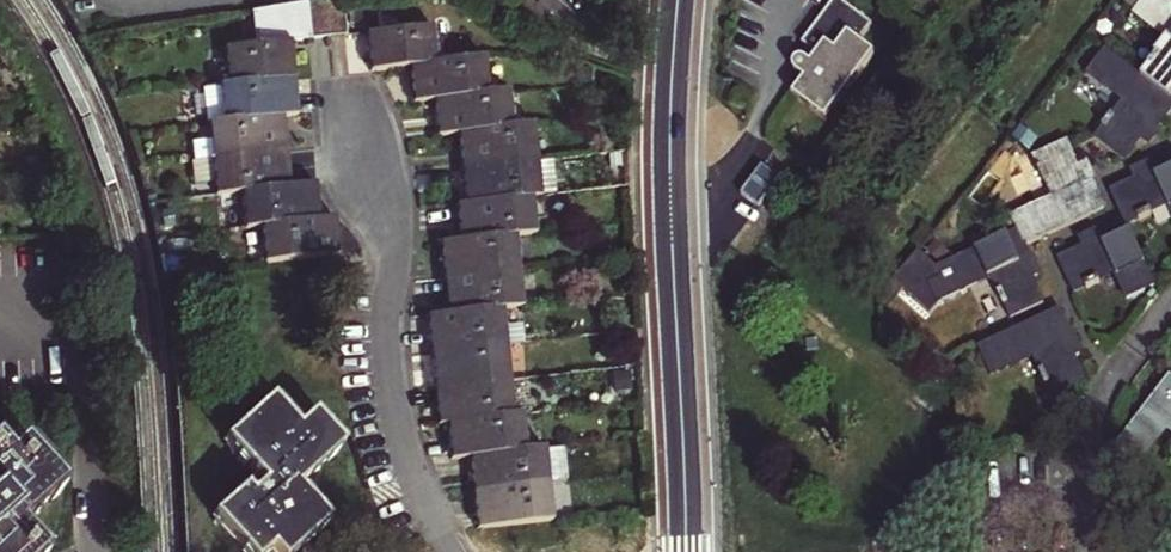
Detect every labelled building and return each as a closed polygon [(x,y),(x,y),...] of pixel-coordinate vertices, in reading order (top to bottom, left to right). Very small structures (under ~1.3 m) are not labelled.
[(292,76),(288,39),(325,34),(321,0),(309,0),(250,9),(254,45),(223,48),(226,82),(292,76)] [(340,0),(321,0),(325,34),(343,32),(340,0)] [(1163,0),(1147,0),(1135,17),(1170,44),(1143,79),(1170,101),(1170,6),(1163,0)] [(870,27),(835,1),(802,45),(816,56),(809,65),(803,61),(799,62),(796,64),(793,73),(795,77),(803,82),(792,96),(824,120),(873,56),(857,44),(870,27)] [(410,63),(435,61),(431,25),(364,30),(369,68),(410,63)] [(1096,141),(1125,162),(1142,141),(1147,144),(1170,114),(1170,101),(1143,79),(1107,52),(1088,77),(1123,105),(1096,141)] [(413,100),(434,98),(487,93),(483,56),(435,61),(410,63),(413,100)] [(207,119),(221,118),(281,112),(295,110),(292,76),(226,82),(203,85),(205,105),(207,119)] [(458,130),(511,124),(508,91),(487,93),(434,98),(438,132),(458,130)] [(192,156),(210,154),(285,146),(281,112),(221,118),(207,119),(208,136),(190,138),(192,156)] [(458,130),(462,166),(536,157),(533,122),(511,124),(458,130)] [(1068,145),(1035,160),(1053,201),(1013,219),(1020,234),(1027,247),(1106,209),(1087,166),(1080,169),(1068,145)] [(214,190),(240,187),(288,182),(285,146),(210,154),(192,156),(189,157),(191,175),(212,172),(214,190)] [(466,200),(530,192),(539,191),(536,157),(462,166),(466,200)] [(1115,194),(1128,226),(1167,209),(1170,218),(1170,161),(1137,176),(1140,182),(1115,194)] [(779,180),(761,167),(741,195),(759,209),(779,180)] [(257,222),(316,216),(312,179),(288,182),(240,187),(243,224),(257,222)] [(534,230),(530,192),(466,200),(456,201),(460,239),(514,233),(534,230)] [(257,222),(261,261),(337,254),(335,214),(316,216),(257,222)] [(1063,262),(1078,295),(1115,278),(1126,302),(1154,289),(1128,226),(1086,244),(1089,250),(1063,262)] [(514,233),(460,239),(440,241),(444,276),(518,268),(514,233)] [(1020,234),(939,273),(943,282),(932,287),(940,306),(994,280),(1013,319),(1045,304),(1034,281),(1041,277),(1027,247),(1020,234)] [(444,276),(448,312),(500,306),(521,303),(518,268),(444,276)] [(431,350),(504,342),(500,306),(448,312),(427,314),(431,350)] [(1061,311),(980,348),(994,379),(1034,359),(1053,400),(1087,382),(1076,359),(1082,356),(1061,311)] [(435,386),(509,378),(504,342),(431,350),(435,386)] [(447,420),(513,413),(509,378),(435,386),(438,421),(447,420)] [(1116,447),(1142,467),(1168,432),(1170,434),(1170,380),(1169,378),(1116,447)] [(339,444),(311,414),(296,427),(270,399),(224,440),(262,482),(250,494),(244,488),(214,516),(247,551),(263,551),(270,546),(275,551),(289,551),(300,542),(325,519),(295,486),(339,444)] [(520,412),(513,413),(447,420),(451,456),(469,454),(525,448),(520,412)] [(525,448),(469,454),(473,489),(547,482),(543,446),(525,448)] [(58,493),(19,450),(6,460),(0,455),(0,551),(34,551),(16,532),(58,493)] [(550,516),(547,482),(473,489),(477,524),(550,516)]
